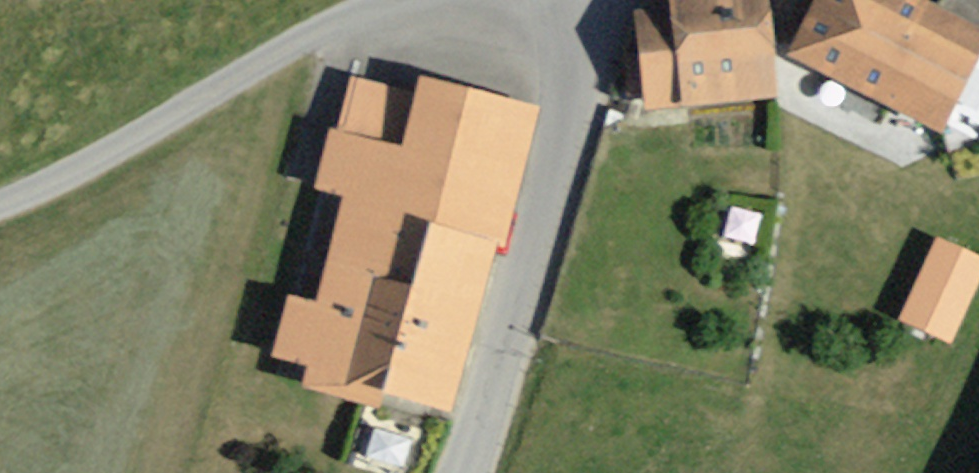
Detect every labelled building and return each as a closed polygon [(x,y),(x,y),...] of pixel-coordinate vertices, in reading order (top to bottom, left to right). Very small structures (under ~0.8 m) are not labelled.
[(625,9),(630,99),(769,91),(763,0),(664,0),(665,7),(625,9)] [(934,0),(806,0),(778,58),(942,137),(978,61),(978,0),(935,0),(935,1),(934,0)] [(536,105),(416,73),(397,143),(326,123),(310,182),(338,190),(309,298),(280,290),(260,365),(451,416),(536,105)] [(978,278),(978,249),(935,231),(898,317),(953,340),(978,278)]
